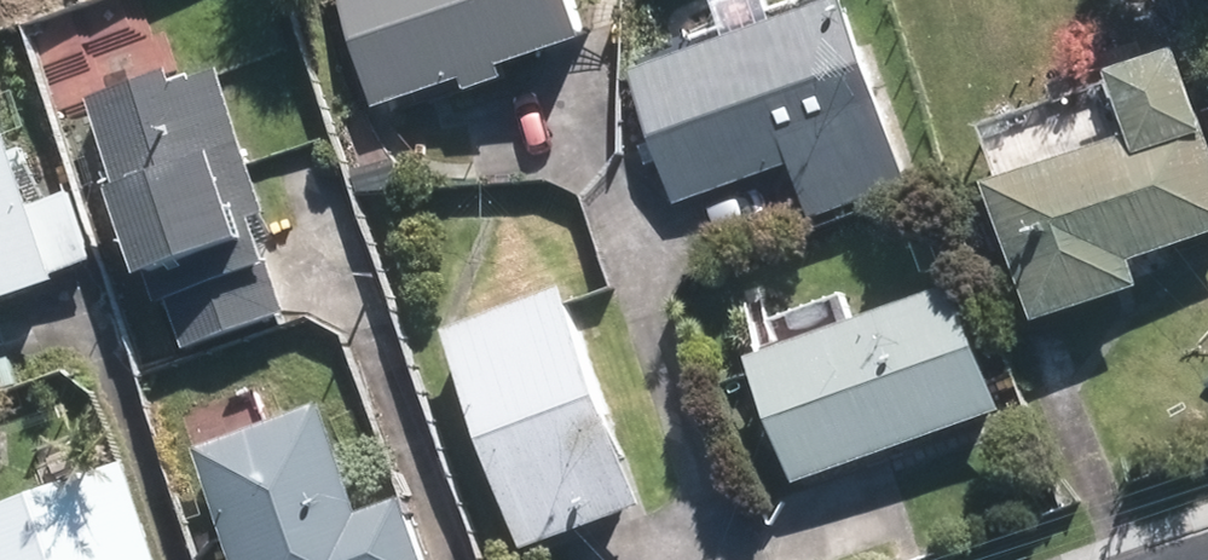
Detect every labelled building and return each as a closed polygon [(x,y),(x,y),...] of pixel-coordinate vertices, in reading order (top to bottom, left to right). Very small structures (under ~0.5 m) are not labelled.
[(373,108),(582,42),(569,0),(338,0),(373,108)] [(900,181),(840,11),(635,82),(678,204),(792,165),(808,213),(900,181)] [(1168,67),(1111,88),(1137,162),(1194,141),(1168,67)] [(202,87),(96,120),(170,350),(275,317),(202,87)] [(46,286),(0,149),(0,301),(46,286)] [(991,198),(1035,323),(1126,291),(1116,262),(1207,229),(1207,189),(1194,149),(1127,173),(1120,153),(991,198)] [(575,304),(448,344),(513,546),(639,506),(575,304)] [(955,318),(754,387),(786,479),(987,409),(955,318)] [(202,462),(235,559),(407,559),(393,517),(348,532),(312,425),(202,462)] [(0,521),(0,559),(145,559),(118,481),(0,521)]
